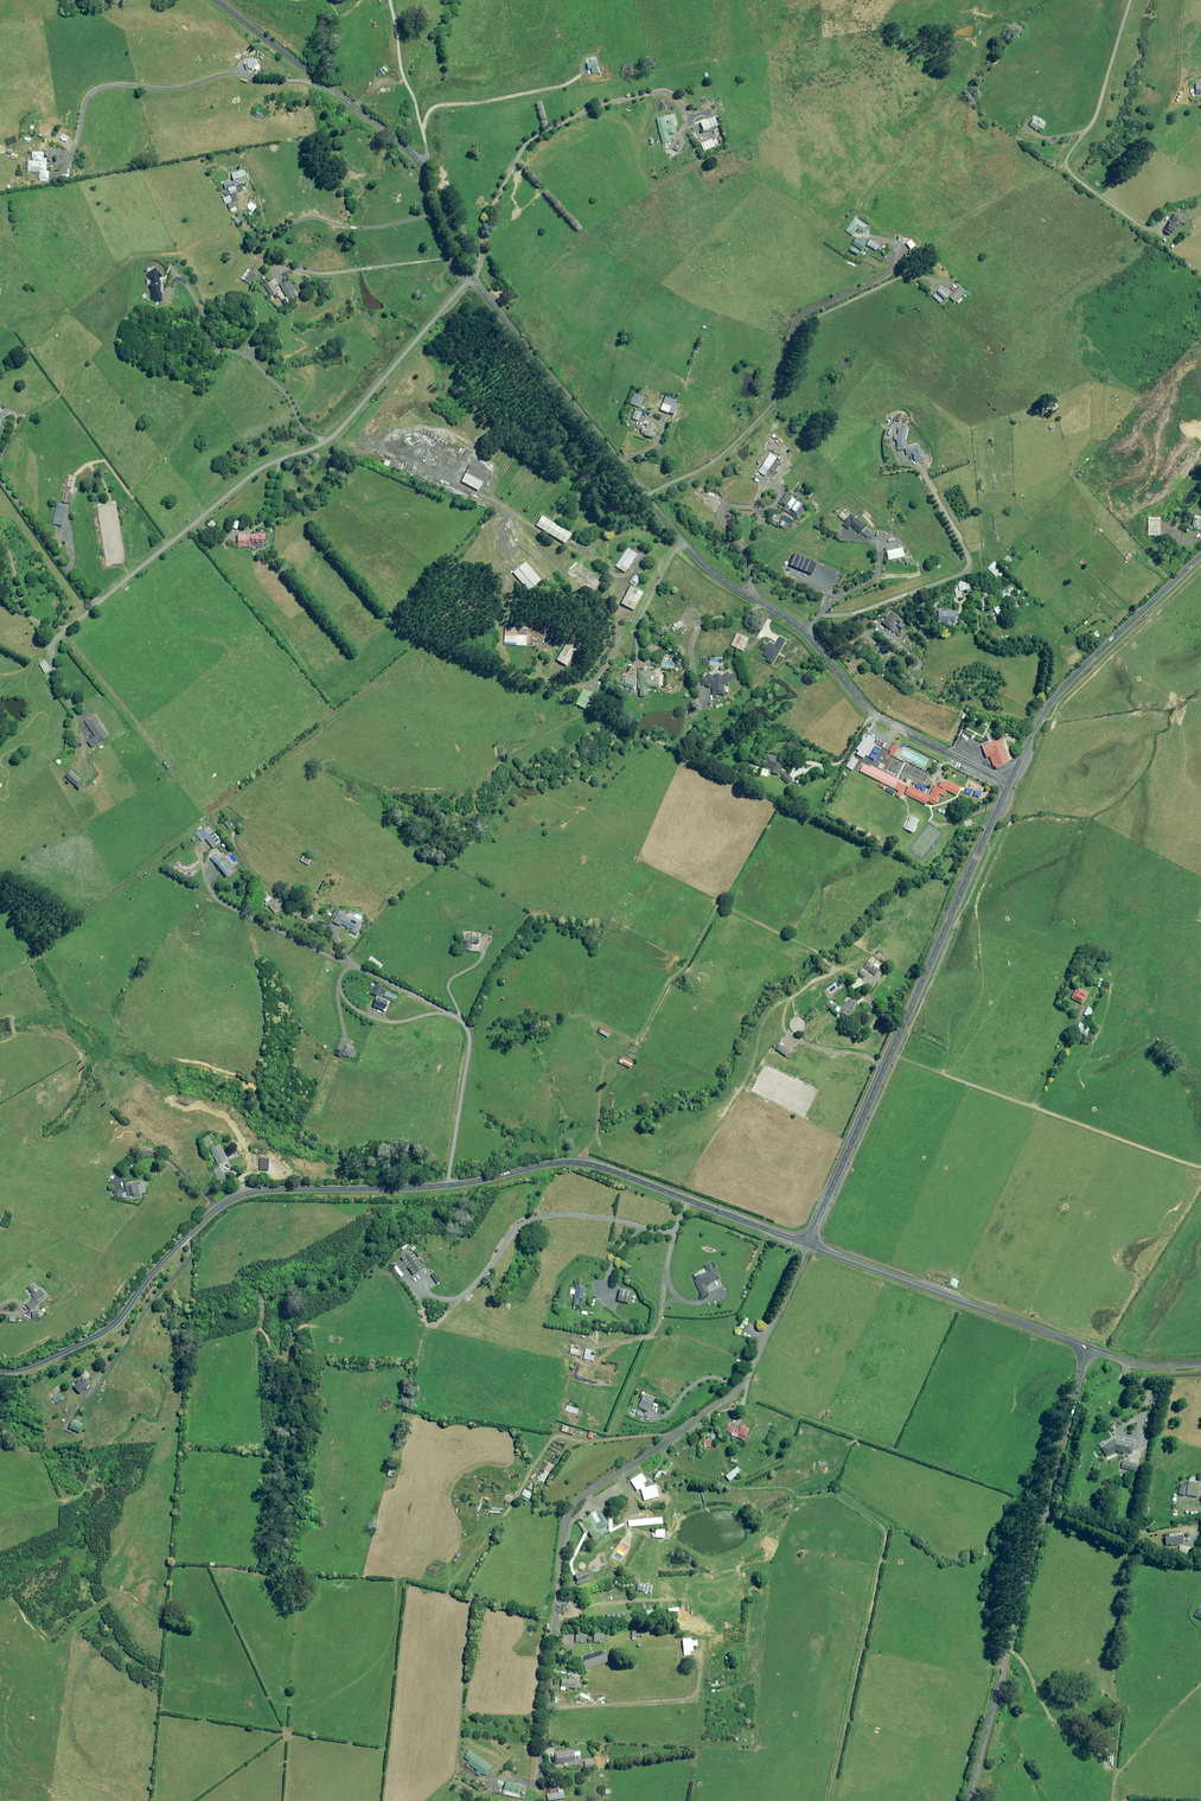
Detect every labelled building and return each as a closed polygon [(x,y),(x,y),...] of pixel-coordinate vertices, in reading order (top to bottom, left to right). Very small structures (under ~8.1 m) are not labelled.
[(254,66),(256,70),(260,68),(255,58),(247,63),(249,68),(254,66)] [(591,61),(591,62),(587,62),(589,69),(592,69),(593,74),(598,72),(597,67),(596,60),(591,61)] [(715,116),(701,122),(704,131),(718,125),(715,116)] [(673,119),(668,120),(668,123),(666,124),(664,117),(657,118),(662,144),(670,142),(668,134),(676,133),(673,119)] [(1043,125),(1031,118),(1028,124),(1039,132),(1043,125)] [(715,146),(713,140),(702,144),(704,151),(715,146)] [(39,172),(39,180),(48,180),(49,171),(46,171),(47,159),(43,159),(43,152),(32,152),(32,158),(33,158),(33,161),(28,161),(27,172),(39,172)] [(228,188),(230,194),(238,192),(236,186),(244,183),(242,177),(246,176),(244,170),(232,173),(233,180),(223,183),(225,189),(228,188)] [(230,195),(223,199),(225,204),(232,201),(230,195)] [(251,202),(247,207),(248,207),(250,209),(249,210),(252,212),(257,206),(251,202)] [(1170,218),(1171,219),(1163,229),(1167,232),(1166,233),(1168,235),(1180,220),(1177,218),(1178,217),(1173,214),(1170,218)] [(846,230),(853,235),(857,228),(863,233),(868,226),(855,217),(846,230)] [(856,237),(852,243),(862,250),(866,244),(856,237)] [(870,239),(867,244),(876,250),(879,245),(870,239)] [(911,249),(916,245),(912,239),(907,243),(911,249)] [(162,275),(156,267),(148,272),(149,273),(147,274),(150,279),(152,279),(152,282),(150,283),(151,299),(154,299),(155,301),(162,300),(162,291),(161,291),(160,277),(162,275)] [(248,269),(241,278),(250,284),(257,275),(248,269)] [(298,296),(290,280),(280,285),(288,301),(298,296)] [(278,292),(271,281),(265,285),(271,296),(278,292)] [(943,286),(933,296),(941,303),(949,295),(948,294),(950,292),(947,289),(946,290),(943,286)] [(961,286),(950,297),(955,302),(966,291),(961,286)] [(645,397),(635,393),(630,404),(640,408),(645,397)] [(666,396),(661,409),(669,413),(674,399),(666,396)] [(1057,407),(1054,401),(1048,405),(1039,406),(1040,412),(1050,411),(1057,407)] [(635,409),(632,418),(639,421),(642,412),(635,409)] [(650,422),(650,424),(648,423),(646,428),(642,427),(641,432),(645,433),(644,435),(654,438),(657,426),(654,426),(655,423),(650,422)] [(896,440),(897,440),(899,450),(905,449),(907,455),(913,453),(915,462),(926,459),(924,450),(921,451),(920,444),(907,447),(906,439),(906,436),(906,435),(907,433),(907,431),(908,430),(908,428),(907,428),(906,428),(905,427),(902,427),(900,426),(898,435),(897,437),(896,437),(895,437),(895,438),(894,439),(895,440),(896,440)] [(777,457),(771,453),(762,466),(759,471),(765,476),(766,475),(777,457)] [(470,467),(471,468),(471,469),(469,468),(462,481),(479,490),(488,474),(471,465),(470,467)] [(62,495),(64,496),(63,499),(61,499),(61,501),(71,504),(73,494),(63,491),(62,495)] [(805,509),(801,506),(802,504),(788,495),(789,494),(787,493),(780,502),(786,506),(784,509),(798,519),(805,509)] [(53,524),(62,526),(67,507),(57,505),(53,524)] [(839,516),(845,522),(843,524),(848,529),(851,525),(861,534),(862,532),(868,538),(872,533),(865,527),(866,526),(852,514),(849,517),(843,512),(839,516)] [(1194,515),(1190,524),(1192,525),(1191,527),(1199,530),(1199,529),(1200,530),(1200,517),(1194,515)] [(543,516),(537,526),(567,544),(573,534),(543,516)] [(1158,532),(1159,532),(1159,517),(1147,517),(1148,535),(1158,535),(1158,532)] [(238,534),(238,546),(264,547),(264,533),(258,533),(257,534),(252,534),(252,535),(238,534)] [(626,572),(638,554),(628,548),(616,566),(626,572)] [(887,551),(888,560),(905,556),(903,548),(887,551)] [(526,587),(527,586),(530,589),(542,579),(526,561),(513,572),(526,587)] [(988,568),(997,577),(1003,571),(999,567),(1000,566),(995,561),(988,568)] [(635,574),(631,579),(637,584),(641,579),(635,574)] [(957,598),(954,598),(954,603),(960,603),(960,599),(964,598),(962,591),(967,590),(968,592),(976,590),(973,580),(954,585),(957,598)] [(644,592),(631,585),(621,603),(634,610),(644,592)] [(1005,589),(1001,591),(1007,602),(1014,598),(1011,593),(1012,592),(1011,591),(1014,589),(1011,585),(1007,587),(1010,592),(1007,593),(1005,589)] [(978,602),(983,610),(990,607),(985,598),(978,602)] [(999,604),(994,607),(1004,622),(1009,619),(999,604)] [(951,626),(951,623),(956,623),(957,616),(959,617),(959,611),(939,610),(938,622),(945,622),(944,625),(951,626)] [(897,620),(900,623),(898,625),(903,629),(906,625),(903,623),(904,621),(894,611),(884,622),(894,632),(898,628),(895,626),(897,624),(895,623),(897,620)] [(681,620),(673,624),(676,630),(684,626),(681,620)] [(528,628),(505,627),(504,645),(527,646),(528,628)] [(737,633),(731,645),(743,651),(749,639),(737,633)] [(572,635),(556,659),(567,666),(582,642),(572,635)] [(768,645),(764,642),(761,648),(765,650),(763,654),(768,657),(766,660),(773,664),(786,640),(780,636),(775,644),(770,642),(768,645)] [(45,660),(39,663),(45,674),(51,670),(45,660)] [(648,696),(648,688),(659,687),(658,680),(654,680),(653,670),(638,671),(639,689),(640,689),(640,696),(648,696)] [(712,687),(712,688),(712,694),(725,694),(725,692),(725,685),(726,685),(736,677),(733,673),(730,675),(728,671),(721,676),(721,674),(721,673),(719,673),(715,674),(715,675),(713,675),(711,674),(709,673),(708,674),(707,675),(706,677),(703,676),(701,681),(706,683),(705,685),(711,688),(711,686),(712,686),(712,687)] [(634,687),(636,682),(626,678),(623,684),(632,688),(632,687),(634,687)] [(583,688),(576,704),(586,708),(593,693),(583,688)] [(90,720),(89,718),(85,721),(95,737),(88,741),(92,747),(108,737),(95,716),(90,720)] [(859,751),(857,754),(864,758),(866,755),(868,756),(876,744),(873,743),(876,739),(869,735),(866,738),(864,737),(856,749),(859,751)] [(1010,761),(1000,738),(982,745),(987,758),(990,757),(994,767),(1010,761)] [(897,745),(892,742),(886,753),(891,756),(897,745)] [(782,764),(779,764),(781,758),(773,756),(773,755),(767,753),(764,764),(773,767),(772,772),(779,774),(782,764)] [(853,758),(852,757),(846,766),(852,770),(859,760),(854,757),(853,758)] [(906,784),(868,764),(867,766),(861,763),(858,770),(901,793),(906,784)] [(81,780),(70,771),(66,776),(80,789),(85,783),(81,780)] [(783,773),(783,774),(781,777),(788,784),(793,779),(785,771),(783,773)] [(908,784),(903,793),(924,804),(927,798),(935,802),(939,794),(942,796),(945,791),(951,794),(956,786),(937,776),(928,794),(908,784)] [(905,828),(914,832),(915,832),(918,826),(917,826),(920,820),(911,815),(905,828)] [(208,826),(200,832),(199,830),(195,833),(202,841),(206,839),(213,848),(221,842),(220,840),(221,839),(217,833),(215,834),(208,826)] [(227,876),(231,873),(227,868),(230,865),(225,859),(222,861),(216,854),(210,858),(220,870),(221,869),(227,876)] [(308,865),(311,860),(303,855),(301,861),(308,865)] [(277,909),(278,908),(271,899),(267,902),(275,913),(278,911),(277,909)] [(333,922),(341,926),(342,924),(346,926),(346,927),(349,929),(349,928),(352,929),(350,932),(357,935),(359,931),(356,929),(359,923),(345,916),(346,914),(339,910),(333,922)] [(469,936),(465,935),(464,949),(471,949),(472,943),(480,943),(480,937),(473,936),(473,933),(469,932),(469,936)] [(371,956),(368,960),(380,969),(383,965),(371,956)] [(877,969),(880,965),(876,962),(874,965),(868,961),(864,968),(876,975),(879,970),(877,969)] [(862,967),(858,972),(865,977),(868,971),(862,967)] [(860,978),(851,984),(855,989),(864,984),(860,978)] [(375,984),(372,993),(378,996),(382,987),(375,984)] [(1087,992),(1076,986),(1070,998),(1081,1004),(1087,992)] [(389,1002),(378,997),(374,1006),(385,1011),(389,1002)] [(848,1017),(855,1008),(854,1008),(858,1003),(854,1000),(853,1000),(850,998),(839,1010),(843,1014),(844,1013),(848,1017)] [(1087,1007),(1083,1014),(1088,1017),(1092,1009),(1087,1007)] [(601,1026),(598,1032),(608,1037),(611,1032),(601,1026)] [(343,1055),(351,1057),(354,1048),(346,1045),(343,1055)] [(208,1135),(203,1139),(206,1144),(211,1140),(208,1135)] [(210,1149),(213,1156),(214,1157),(218,1165),(227,1160),(219,1144),(210,1149)] [(216,1176),(223,1173),(220,1166),(213,1169),(216,1176)] [(125,1185),(128,1195),(133,1194),(134,1197),(140,1195),(137,1182),(125,1185)] [(408,1267),(414,1275),(423,1269),(410,1251),(401,1258),(403,1261),(394,1267),(401,1277),(404,1275),(401,1271),(408,1267)] [(715,1269),(714,1269),(710,1262),(705,1264),(708,1271),(695,1277),(697,1280),(695,1281),(702,1296),(709,1293),(706,1285),(717,1280),(716,1278),(719,1277),(715,1269)] [(33,1293),(31,1294),(34,1297),(25,1304),(31,1310),(42,1301),(40,1299),(45,1295),(40,1289),(38,1290),(32,1283),(27,1287),(33,1293)] [(579,1305),(580,1300),(582,1300),(582,1299),(583,1299),(585,1288),(576,1286),(573,1304),(579,1305)] [(617,1300),(630,1303),(632,1292),(620,1289),(617,1300)] [(591,1354),(592,1350),(586,1349),(583,1358),(594,1361),(595,1355),(591,1354)] [(85,1379),(84,1380),(82,1379),(80,1381),(79,1379),(76,1382),(77,1383),(74,1386),(81,1393),(90,1384),(89,1384),(90,1383),(87,1379),(86,1380),(85,1379)] [(56,1403),(63,1397),(59,1392),(52,1398),(56,1403)] [(654,1398),(644,1394),(638,1407),(649,1411),(654,1398)] [(577,1414),(579,1409),(567,1405),(565,1411),(577,1414)] [(638,1410),(635,1417),(641,1419),(644,1413),(638,1410)] [(69,1427),(80,1432),(83,1425),(72,1420),(69,1427)] [(746,1440),(750,1428),(741,1425),(740,1428),(730,1424),(727,1431),(731,1433),(731,1435),(746,1440)] [(563,1425),(562,1431),(573,1435),(575,1429),(563,1425)] [(1124,1453),(1124,1452),(1131,1453),(1133,1443),(1113,1438),(1100,1447),(1105,1456),(1115,1450),(1116,1452),(1124,1453)] [(707,1447),(715,1446),(714,1439),(703,1440),(704,1448),(707,1448),(707,1447)] [(1121,1460),(1120,1467),(1135,1471),(1136,1464),(1121,1460)] [(541,1480),(544,1482),(554,1466),(548,1462),(539,1478),(541,1480)] [(393,1477),(396,1466),(390,1465),(388,1475),(393,1477)] [(730,1481),(742,1471),(737,1466),(726,1476),(730,1481)] [(665,1470),(662,1468),(654,1478),(656,1480),(662,1472),(666,1475),(669,1470),(667,1469),(666,1470),(665,1469),(665,1470)] [(640,1476),(632,1481),(638,1490),(645,1485),(640,1476)] [(1185,1494),(1185,1495),(1197,1496),(1199,1483),(1194,1482),(1187,1481),(1185,1494)] [(657,1484),(643,1488),(646,1500),(660,1496),(657,1484)] [(533,1494),(525,1489),(522,1494),(530,1499),(533,1494)] [(510,1492),(504,1501),(509,1504),(515,1496),(510,1492)] [(590,1531),(594,1539),(608,1531),(606,1528),(611,1525),(606,1518),(600,1508),(587,1515),(588,1516),(582,1520),(583,1522),(579,1524),(584,1534),(586,1533),(588,1532),(590,1531)] [(663,1517),(629,1521),(630,1526),(664,1523),(663,1517)] [(665,1530),(656,1530),(655,1535),(655,1537),(665,1538),(665,1530)] [(586,1533),(584,1534),(569,1564),(570,1568),(577,1585),(580,1585),(576,1575),(573,1567),(573,1562),(588,1532),(586,1533)] [(1181,1534),(1162,1536),(1163,1545),(1168,1544),(1168,1545),(1177,1544),(1177,1543),(1182,1543),(1181,1534)] [(1188,1547),(1179,1545),(1177,1552),(1186,1554),(1188,1547)] [(588,1570),(576,1575),(577,1577),(580,1585),(592,1580),(588,1570)] [(653,1584),(638,1582),(637,1590),(651,1592),(653,1584)] [(1198,1607),(1193,1615),(1200,1621),(1200,1609),(1198,1607)] [(586,1633),(576,1633),(576,1642),(586,1642),(586,1633)] [(605,1634),(594,1634),(594,1643),(605,1643),(605,1634)] [(690,1636),(681,1637),(682,1649),(692,1649),(692,1644),(694,1644),(695,1639),(690,1639),(690,1636)] [(607,1653),(584,1661),(583,1656),(579,1657),(583,1670),(609,1661),(607,1653)] [(575,1681),(560,1679),(559,1687),(574,1688),(575,1681)] [(478,1770),(475,1773),(480,1776),(482,1773),(484,1775),(485,1774),(486,1775),(493,1766),(469,1750),(464,1757),(469,1761),(467,1763),(478,1770)] [(557,1763),(569,1762),(569,1766),(576,1765),(574,1750),(556,1752),(557,1763)] [(506,1781),(502,1793),(518,1798),(522,1786),(506,1781)] [(564,1792),(563,1792),(562,1788),(558,1789),(559,1792),(547,1794),(548,1800),(565,1798),(564,1792)]
